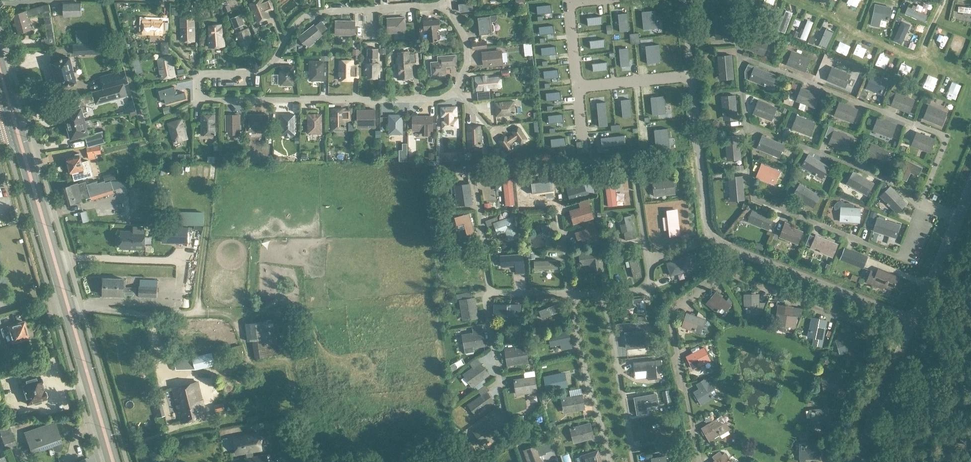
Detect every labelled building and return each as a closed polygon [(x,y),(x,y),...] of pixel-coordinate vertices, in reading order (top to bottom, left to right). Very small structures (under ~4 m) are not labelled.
[(267,11),(263,2),(262,0),(259,0),(249,4),(257,22),(269,17),(267,11)] [(536,1),(537,9),(552,8),(551,0),(550,0),(536,1)] [(848,13),(854,15),(859,1),(855,0),(853,0),(848,13)] [(82,2),(63,3),(64,17),(82,16),(82,2)] [(221,4),(225,13),(230,10),(227,2),(221,4)] [(44,13),(48,39),(42,39),(43,45),(56,45),(49,4),(43,5),(43,6),(44,13)] [(876,4),(871,25),(880,27),(882,18),(889,19),(891,7),(876,4)] [(42,13),(41,6),(12,14),(17,33),(32,29),(29,17),(42,13)] [(928,15),(908,6),(905,14),(925,22),(928,15)] [(959,6),(958,12),(964,12),(963,15),(970,16),(970,13),(970,7),(959,6)] [(658,28),(656,10),(642,12),(644,30),(658,28)] [(785,33),(793,12),(786,10),(779,30),(785,33)] [(621,32),(629,31),(627,13),(619,14),(621,32)] [(721,17),(714,17),(716,31),(723,31),(723,37),(729,37),(727,13),(721,14),(721,17)] [(240,14),(231,17),(235,27),(237,27),(239,31),(235,33),(239,42),(241,47),(253,43),(251,38),(252,37),(248,28),(244,29),(242,25),(244,24),(240,14)] [(498,14),(477,16),(479,34),(492,33),(491,22),(495,22),(498,18),(498,14)] [(194,15),(180,16),(181,41),(194,40),(194,15)] [(588,26),(603,24),(602,16),(587,18),(588,26)] [(405,17),(387,18),(388,33),(405,32),(405,17)] [(65,19),(66,27),(83,26),(82,18),(65,19)] [(143,19),(142,33),(162,34),(162,20),(143,19)] [(439,19),(423,21),(424,30),(427,29),(429,41),(438,41),(438,40),(440,40),(441,39),(440,35),(439,34),(437,35),(436,29),(440,28),(439,19)] [(335,20),(335,34),(355,35),(355,21),(335,20)] [(806,40),(814,22),(808,20),(804,29),(802,28),(800,33),(803,34),(801,38),(806,40)] [(903,21),(894,41),(902,44),(907,34),(909,35),(911,31),(909,30),(911,25),(903,21)] [(553,22),(538,23),(539,31),(554,30),(553,22)] [(210,37),(208,37),(209,47),(224,46),(223,36),(222,36),(221,25),(209,26),(210,37)] [(322,35),(321,34),(315,27),(314,25),(298,37),(306,47),(322,35)] [(33,28),(34,35),(42,34),(41,27),(33,28)] [(746,28),(742,40),(747,42),(745,48),(764,55),(768,43),(750,36),(752,31),(746,28)] [(169,43),(169,30),(164,30),(164,36),(143,35),(143,42),(169,43)] [(827,49),(833,32),(828,30),(821,47),(827,49)] [(639,33),(630,34),(631,44),(640,43),(639,33)] [(81,45),(82,40),(88,40),(88,37),(78,37),(77,45),(81,45)] [(849,55),(855,40),(850,37),(848,43),(845,42),(844,46),(846,47),(844,53),(849,55)] [(605,47),(604,39),(589,41),(590,49),(605,47)] [(92,45),(91,45),(74,46),(73,46),(74,55),(92,54),(102,53),(101,42),(92,43),(92,45)] [(647,64),(661,62),(659,44),(645,46),(647,64)] [(556,45),(541,46),(542,54),(556,53),(556,45)] [(365,63),(365,73),(368,73),(367,79),(378,79),(378,74),(379,74),(379,63),(375,63),(375,58),(378,58),(378,48),(368,48),(368,58),(370,58),(370,63),(365,63)] [(619,48),(621,66),(629,66),(627,48),(619,48)] [(501,50),(482,52),(483,66),(503,64),(501,50)] [(412,78),(411,64),(411,53),(409,53),(409,52),(397,53),(398,58),(396,58),(397,79),(412,78)] [(791,52),(787,64),(805,71),(810,59),(791,52)] [(725,58),(718,58),(719,73),(726,72),(727,79),(733,78),(731,54),(725,55),(725,58)] [(438,61),(431,62),(432,75),(437,74),(437,76),(438,78),(441,77),(443,76),(443,74),(446,73),(445,66),(456,65),(456,55),(438,56),(438,61)] [(55,75),(73,70),(70,57),(68,57),(67,56),(64,57),(62,58),(63,59),(52,62),(52,63),(51,64),(50,65),(51,68),(52,69),(54,69),(55,75)] [(171,56),(158,59),(161,78),(175,75),(171,56)] [(324,61),(310,61),(310,80),(324,80),(324,61)] [(353,80),(353,78),(353,66),(353,61),(339,61),(339,80),(353,80)] [(593,71),(608,70),(607,62),(592,63),(593,71)] [(294,65),(280,65),(280,85),(294,85),(294,65)] [(754,66),(749,79),(771,88),(774,81),(775,77),(776,74),(754,66)] [(832,67),(827,79),(845,87),(850,75),(832,67)] [(558,68),(543,69),(544,77),(559,75),(558,68)] [(73,70),(55,75),(57,80),(55,80),(55,83),(55,85),(57,86),(58,86),(58,87),(70,84),(70,85),(71,86),(74,85),(76,84),(75,83),(77,82),(73,70)] [(125,70),(100,77),(103,89),(104,89),(118,85),(124,84),(127,83),(128,82),(125,70)] [(882,95),(888,79),(883,77),(882,79),(871,74),(866,88),(865,88),(869,90),(882,95)] [(483,76),(476,77),(477,91),(484,90),(484,88),(500,87),(499,77),(483,78),(483,76)] [(103,89),(93,92),(93,94),(95,101),(96,102),(96,104),(127,95),(124,84),(118,85),(104,89),(103,89)] [(176,92),(174,86),(159,91),(162,100),(165,99),(166,104),(186,98),(185,92),(176,95),(175,92),(176,92)] [(801,88),(796,100),(814,107),(819,95),(801,88)] [(560,90),(546,92),(546,100),(561,98),(560,90)] [(895,93),(891,104),(891,105),(909,112),(914,100),(895,93)] [(93,94),(84,97),(85,103),(86,103),(95,101),(93,94)] [(728,98),(722,98),(723,113),(730,112),(731,119),(737,118),(735,95),(728,95),(728,98)] [(653,115),(666,114),(665,96),(651,97),(653,115)] [(74,110),(65,113),(66,118),(65,120),(66,126),(84,121),(82,113),(88,111),(86,103),(85,103),(84,97),(71,100),(74,110)] [(621,100),(623,118),(632,117),(630,100),(621,100)] [(758,100),(753,112),(772,120),(777,107),(758,100)] [(514,101),(494,103),(496,116),(515,114),(514,101)] [(597,103),(600,127),(608,126),(606,102),(597,103)] [(839,102),(834,115),(852,122),(857,110),(839,102)] [(818,116),(820,110),(801,104),(799,110),(818,116)] [(928,106),(923,118),(941,125),(946,113),(928,106)] [(458,107),(441,107),(441,116),(444,116),(445,121),(442,121),(442,129),(459,128),(459,119),(455,119),(455,116),(458,116),(458,107)] [(345,109),(331,109),(331,128),(335,128),(335,133),(343,133),(343,128),(345,128),(345,121),(351,121),(351,110),(345,110),(345,109)] [(375,109),(357,110),(357,127),(375,127),(375,109)] [(563,113),(548,115),(549,123),(564,121),(563,113)] [(239,114),(225,115),(226,134),(240,134),(239,114)] [(267,114),(249,114),(250,132),(267,132),(267,114)] [(295,114),(281,114),(281,135),(285,135),(285,138),(291,138),(291,135),(295,134),(295,114)] [(321,114),(307,114),(308,133),(322,133),(321,114)] [(402,114),(388,114),(388,134),(402,134),(402,114)] [(214,115),(201,115),(201,134),(215,134),(214,115)] [(796,115),(791,128),(810,135),(815,123),(796,115)] [(432,116),(412,116),(412,130),(423,130),(423,135),(431,135),(431,130),(432,130),(432,116)] [(773,130),(776,123),(758,116),(755,123),(773,130)] [(877,117),(872,130),(891,137),(896,125),(877,117)] [(181,119),(168,123),(174,142),(187,138),(181,119)] [(84,121),(66,126),(68,132),(70,133),(71,138),(82,135),(83,137),(86,136),(88,147),(106,142),(103,132),(95,134),(93,128),(87,130),(84,121)] [(481,126),(467,127),(468,146),(481,146),(481,126)] [(830,126),(825,137),(830,139),(828,142),(847,150),(852,138),(834,131),(835,128),(830,126)] [(514,134),(510,136),(513,140),(516,138),(520,143),(526,138),(519,127),(512,131),(514,134)] [(656,148),(670,146),(668,128),(654,130),(656,148)] [(916,133),(911,145),(929,152),(934,140),(916,133)] [(732,139),(726,139),(727,154),(734,153),(734,159),(741,158),(739,135),(732,136),(732,139)] [(762,135),(760,142),(762,143),(760,149),(773,154),(776,148),(782,150),(784,143),(762,135)] [(513,140),(510,136),(507,139),(505,136),(499,141),(507,152),(513,148),(510,143),(513,140)] [(601,138),(602,147),(626,144),(625,136),(601,138)] [(551,139),(551,147),(566,145),(566,138),(551,139)] [(870,145),(866,156),(865,157),(884,164),(889,152),(870,144),(870,145)] [(100,145),(87,147),(89,160),(96,159),(95,155),(102,154),(100,145)] [(781,167),(784,160),(761,151),(758,158),(781,167)] [(68,159),(67,159),(71,174),(73,174),(74,180),(93,175),(89,161),(83,162),(81,154),(80,153),(75,154),(75,156),(68,158),(68,159)] [(808,162),(804,168),(817,174),(820,169),(826,172),(829,166),(809,154),(805,160),(808,162)] [(906,160),(898,176),(904,179),(906,174),(910,172),(917,176),(921,168),(906,160)] [(761,164),(756,176),(770,181),(772,176),(777,178),(780,172),(761,164)] [(854,171),(850,177),(856,180),(852,186),(865,193),(868,187),(871,189),(874,182),(854,171)] [(652,181),(653,189),(659,188),(660,196),(662,196),(671,195),(676,194),(673,173),(664,174),(665,180),(652,181)] [(198,174),(199,184),(211,184),(210,174),(198,174)] [(736,179),(730,179),(731,194),(738,193),(738,199),(745,199),(742,175),(736,176),(736,179)] [(577,186),(566,189),(570,202),(595,195),(590,177),(575,181),(577,186)] [(515,205),(513,179),(503,180),(506,206),(515,205)] [(614,180),(605,181),(608,206),(617,205),(614,180)] [(87,184),(91,197),(112,191),(114,190),(115,190),(125,187),(123,182),(111,181),(105,183),(105,181),(97,183),(97,181),(87,184)] [(532,183),(533,193),(551,190),(550,181),(532,183)] [(83,200),(79,185),(79,184),(78,183),(62,188),(67,205),(83,200)] [(467,184),(455,185),(457,206),(470,204),(467,184)] [(799,191),(796,197),(809,204),(812,198),(817,201),(820,195),(800,184),(797,190),(799,191)] [(890,195),(885,200),(895,210),(899,206),(901,208),(907,202),(891,186),(886,190),(890,195)] [(855,197),(869,203),(872,197),(857,190),(855,197)] [(573,225),(594,219),(588,199),(578,202),(580,208),(569,211),(573,225)] [(841,207),(841,220),(861,220),(861,207),(852,207),(852,204),(845,204),(845,207),(841,207)] [(667,210),(670,236),(681,235),(678,209),(667,210)] [(753,209),(748,220),(769,228),(773,217),(753,209)] [(172,211),(172,224),(203,225),(203,212),(172,211)] [(469,213),(455,217),(457,224),(464,222),(468,235),(474,233),(469,213)] [(628,231),(624,232),(626,240),(637,238),(632,215),(624,217),(628,231)] [(878,216),(876,223),(882,226),(880,232),(893,237),(896,230),(898,231),(901,224),(878,216)] [(513,217),(496,223),(499,232),(507,229),(511,238),(520,235),(513,217)] [(585,230),(575,233),(579,247),(599,241),(593,222),(584,224),(585,230)] [(785,222),(780,236),(798,243),(802,231),(791,227),(791,225),(785,222)] [(770,238),(773,232),(753,223),(750,229),(770,238)] [(535,247),(546,244),(547,247),(555,245),(549,224),(541,226),(543,233),(532,237),(535,247)] [(145,228),(141,228),(134,227),(134,232),(121,231),(121,248),(144,249),(145,232),(145,228)] [(683,242),(690,239),(688,234),(681,237),(683,242)] [(810,235),(806,246),(832,256),(838,244),(816,235),(815,237),(810,235)] [(845,248),(840,259),(863,268),(867,257),(845,248)] [(687,257),(666,263),(670,277),(692,270),(689,260),(696,257),(694,251),(686,254),(687,257)] [(593,273),(603,272),(601,259),(600,252),(581,254),(582,262),(581,263),(583,265),(583,264),(589,263),(589,264),(591,265),(592,265),(593,273)] [(524,254),(500,255),(501,266),(515,266),(516,273),(525,273),(524,254)] [(637,257),(629,259),(634,279),(642,277),(637,257)] [(540,258),(537,267),(558,273),(561,265),(540,258)] [(469,259),(461,260),(462,267),(453,268),(456,284),(464,282),(463,279),(471,277),(469,259)] [(872,271),(867,282),(884,289),(885,287),(894,291),(900,277),(879,268),(877,272),(873,270),(873,271),(872,271)] [(104,278),(103,295),(123,296),(123,295),(136,295),(136,288),(123,287),(124,279),(104,278)] [(157,286),(139,286),(139,297),(157,298),(157,286)] [(716,309),(718,311),(722,306),(726,310),(728,309),(731,306),(730,306),(731,305),(726,301),(723,298),(716,292),(713,295),(712,294),(709,298),(710,299),(707,302),(712,306),(711,307),(715,310),(716,309)] [(463,299),(461,299),(463,311),(465,311),(467,319),(478,317),(475,297),(472,298),(471,293),(462,294),(463,299)] [(746,309),(752,309),(752,314),(754,314),(754,315),(758,315),(758,314),(759,314),(759,302),(758,294),(756,294),(756,293),(751,293),(751,294),(745,294),(746,300),(745,300),(745,305),(746,305),(746,309)] [(644,299),(622,300),(623,308),(637,307),(637,315),(645,315),(644,299)] [(558,303),(539,311),(542,319),(561,312),(558,303)] [(521,304),(495,304),(496,314),(521,314),(521,304)] [(778,316),(778,319),(784,319),(783,325),(785,326),(789,327),(789,326),(790,326),(796,327),(797,317),(792,316),(793,307),(790,306),(790,305),(786,305),(786,306),(780,305),(779,311),(778,311),(778,316)] [(684,316),(682,320),(684,321),(682,325),(688,327),(692,329),(692,328),(696,329),(698,324),(703,326),(704,324),(704,325),(706,321),(705,320),(706,318),(704,317),(699,312),(697,316),(687,313),(685,317),(684,316)] [(812,322),(811,327),(812,327),(811,331),(817,332),(814,346),(819,347),(821,346),(822,339),(826,319),(825,319),(825,318),(819,317),(819,318),(814,317),(813,322),(812,322)] [(275,319),(245,323),(248,342),(253,341),(255,358),(279,354),(275,319)] [(28,338),(24,322),(8,326),(8,327),(1,329),(6,343),(12,341),(13,342),(15,348),(28,345),(26,338),(28,338)] [(472,327),(473,330),(473,334),(463,335),(465,351),(486,347),(483,325),(472,327)] [(535,336),(543,333),(541,327),(532,330),(535,336)] [(645,337),(645,334),(645,330),(640,330),(631,331),(624,332),(626,349),(646,347),(646,342),(646,340),(645,337)] [(572,348),(569,331),(549,334),(550,346),(560,344),(561,350),(572,348)] [(839,348),(838,349),(839,353),(840,352),(840,353),(859,348),(859,347),(861,347),(859,342),(857,342),(855,335),(849,337),(849,336),(845,338),(842,339),(844,345),(838,347),(839,348)] [(517,348),(506,349),(508,361),(516,360),(517,362),(528,360),(526,342),(516,344),(517,348)] [(241,345),(212,353),(215,365),(244,357),(241,345)] [(688,360),(686,361),(688,365),(690,364),(692,368),(697,365),(698,366),(702,364),(702,363),(704,362),(702,356),(707,354),(707,352),(706,348),(705,349),(704,347),(700,350),(699,346),(691,350),(692,353),(686,356),(688,360)] [(33,358),(31,352),(15,356),(17,362),(33,358)] [(215,365),(212,353),(212,352),(192,357),(195,370),(215,365)] [(174,361),(176,368),(176,370),(195,370),(192,357),(174,361)] [(833,361),(825,358),(823,362),(831,366),(833,361)] [(474,388),(490,376),(477,359),(470,364),(474,368),(464,376),(474,388)] [(637,380),(633,383),(638,389),(642,386),(645,384),(647,387),(654,382),(650,375),(642,363),(634,368),(641,376),(636,379),(637,380)] [(459,371),(457,366),(450,368),(452,374),(459,371)] [(526,378),(516,379),(517,391),(525,390),(526,392),(537,390),(535,371),(525,373),(526,378)] [(565,386),(562,373),(544,376),(546,389),(565,386)] [(823,385),(822,385),(823,389),(824,389),(824,390),(844,387),(843,386),(845,385),(845,381),(843,382),(841,374),(835,375),(831,375),(831,376),(827,377),(828,383),(823,384),(823,385)] [(40,376),(21,382),(28,404),(46,399),(46,398),(48,397),(46,392),(44,391),(42,384),(44,383),(43,379),(40,378),(40,376)] [(699,389),(694,392),(697,396),(695,397),(697,401),(699,399),(701,403),(706,400),(707,401),(711,398),(711,397),(713,396),(710,390),(715,388),(714,386),(715,386),(713,383),(712,383),(711,382),(709,383),(706,379),(696,385),(699,389)] [(198,382),(173,388),(181,422),(206,416),(198,382)] [(482,395),(470,404),(477,413),(494,401),(489,393),(490,391),(486,385),(478,390),(482,395)] [(836,394),(834,398),(844,402),(847,395),(838,391),(836,394)] [(583,394),(563,398),(565,409),(573,408),(573,410),(585,408),(583,394)] [(656,394),(635,398),(638,414),(647,412),(646,406),(658,404),(657,398),(656,394)] [(161,401),(153,404),(155,416),(164,414),(161,401)] [(216,413),(225,411),(223,404),(214,406),(216,413)] [(811,419),(810,419),(811,423),(811,424),(812,424),(813,429),(821,428),(821,423),(831,422),(831,421),(833,420),(833,416),(830,416),(830,409),(823,410),(823,409),(818,409),(818,410),(815,410),(816,417),(811,417),(811,419)] [(257,415),(246,417),(248,423),(259,421),(257,415)] [(702,429),(701,430),(704,434),(705,433),(708,439),(714,436),(714,437),(719,434),(718,433),(720,432),(717,427),(722,423),(722,422),(720,418),(720,419),(719,418),(702,428),(702,429)] [(490,420),(474,432),(483,445),(499,432),(490,420)] [(55,422),(25,432),(32,453),(62,443),(55,422)] [(591,423),(572,428),(575,439),(582,437),(583,439),(594,436),(591,423)] [(0,430),(0,432),(1,434),(6,449),(16,445),(12,431),(11,431),(10,427),(0,430)] [(255,457),(253,457),(252,451),(262,449),(260,437),(253,438),(252,434),(243,436),(243,440),(234,442),(237,454),(246,452),(247,458),(244,459),(244,461),(256,461),(255,457)] [(540,456),(547,454),(546,452),(547,452),(557,449),(554,442),(554,439),(544,443),(536,446),(524,450),(524,451),(528,461),(542,461),(540,456)] [(799,453),(799,457),(800,457),(800,461),(806,461),(806,458),(820,458),(820,454),(822,454),(822,450),(820,449),(820,445),(814,445),(814,444),(809,444),(809,445),(806,445),(806,451),(800,451),(800,453),(799,453)] [(598,449),(580,455),(582,461),(603,461),(598,449)] [(714,461),(725,461),(730,459),(729,458),(729,457),(727,454),(726,455),(726,453),(723,455),(720,451),(712,457),(715,461),(714,461)]
